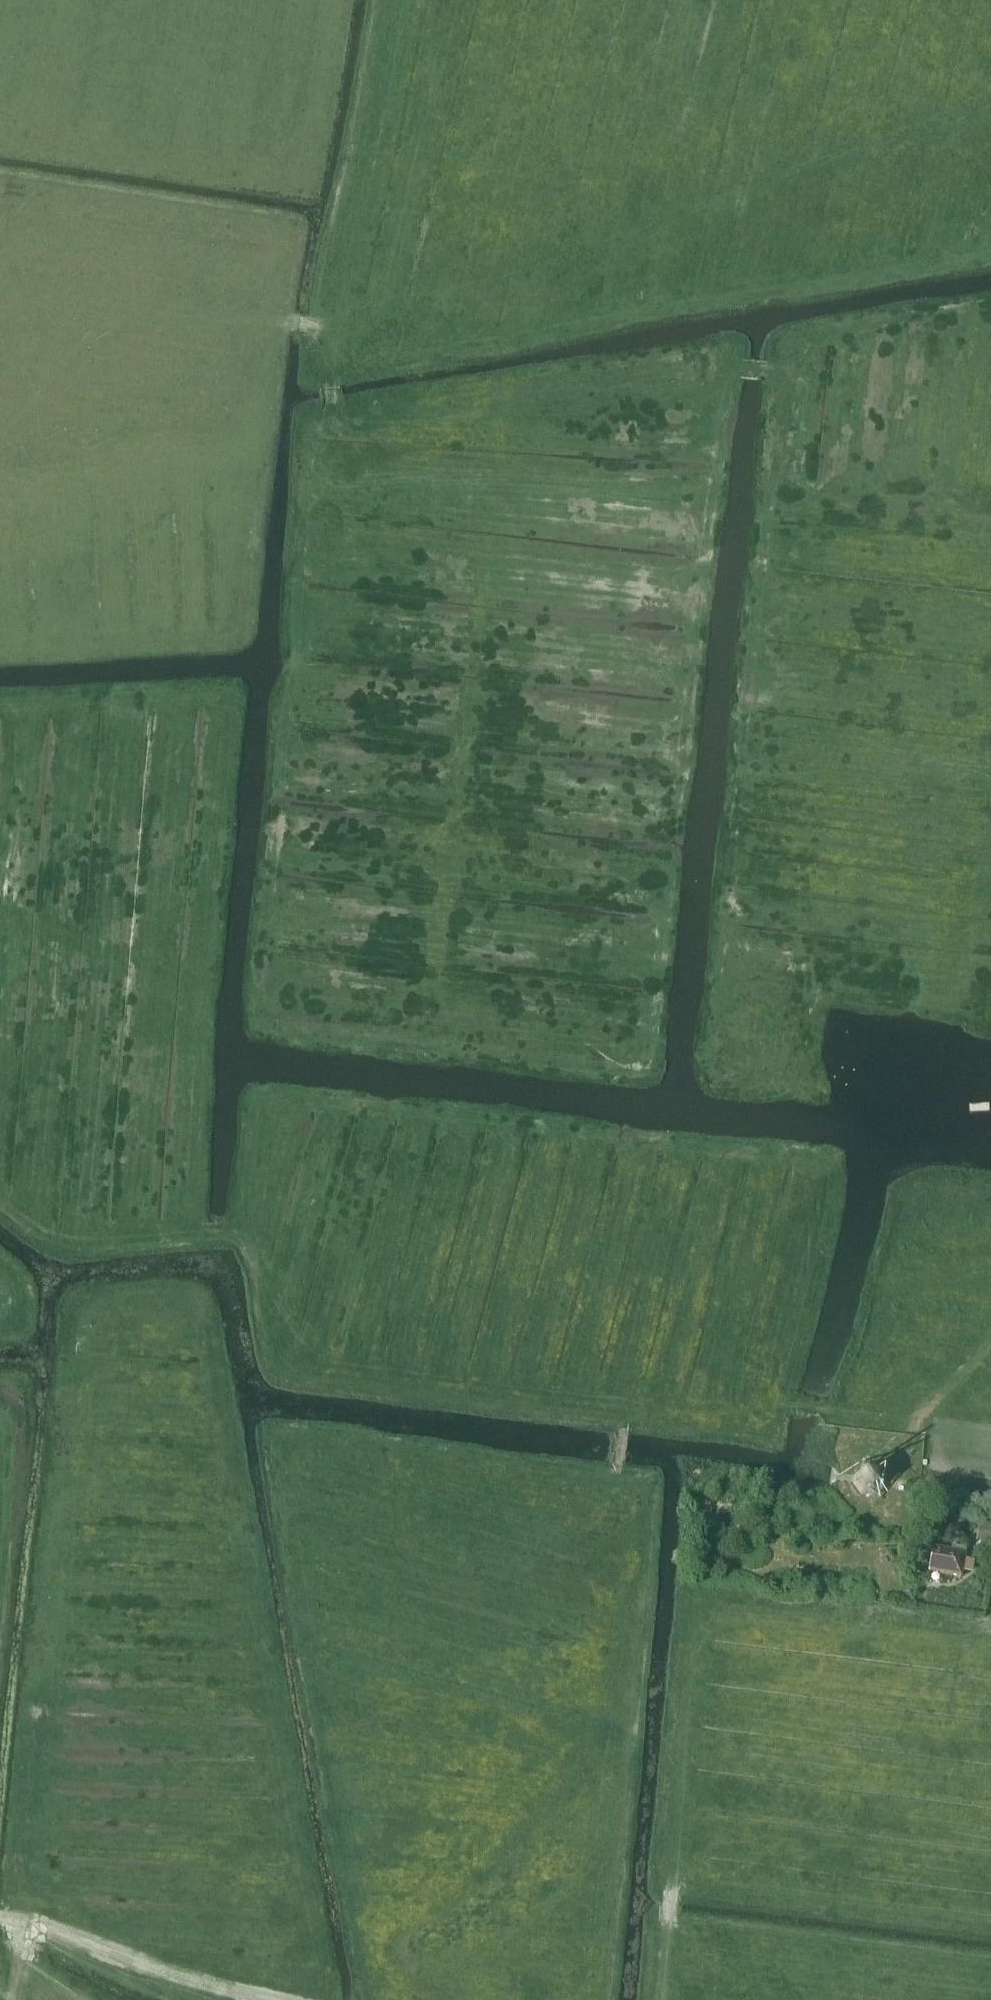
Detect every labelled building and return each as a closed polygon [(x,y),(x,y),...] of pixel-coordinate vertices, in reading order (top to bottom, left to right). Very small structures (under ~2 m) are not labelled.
[(878,1466),(866,1464),(856,1472),(854,1483),(863,1493),(875,1495),(884,1489),(886,1476),(878,1466)] [(979,1522),(976,1541),(981,1542),(979,1554),(990,1556),(990,1548),(990,1524),(979,1522)] [(963,1558),(965,1547),(951,1545),(951,1550),(932,1547),(928,1571),(961,1576),(962,1569),(968,1570),(970,1559),(963,1558)]
